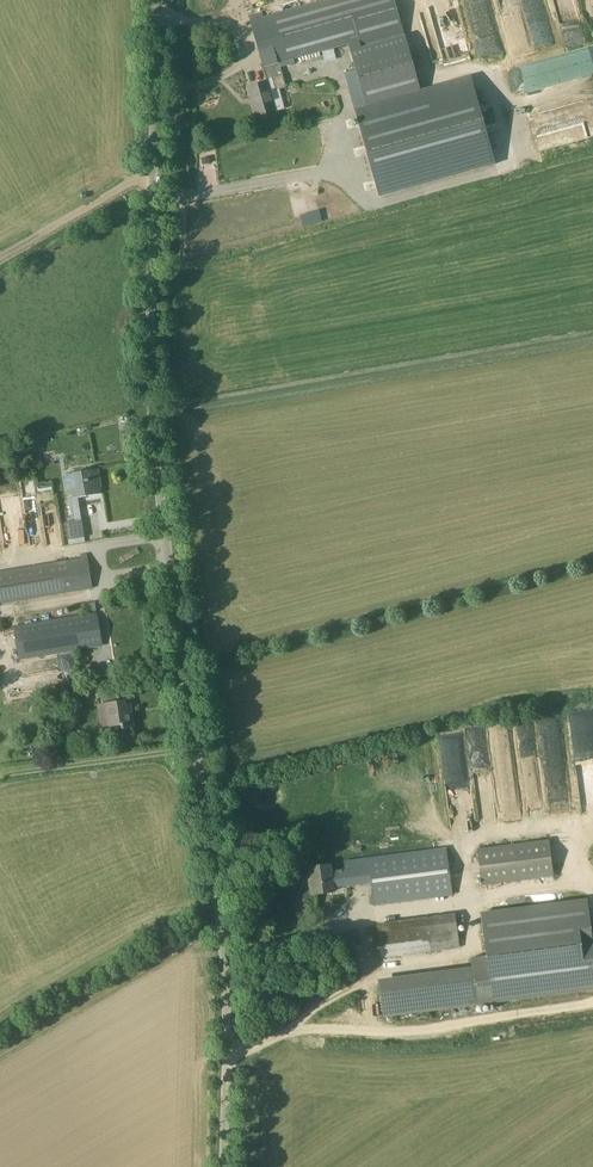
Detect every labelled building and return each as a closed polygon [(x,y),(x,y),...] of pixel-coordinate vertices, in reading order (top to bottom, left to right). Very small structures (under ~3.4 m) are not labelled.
[(248,8),(277,0),(245,0),(248,8)] [(250,17),(268,79),(273,78),(277,90),(288,87),(281,62),(348,43),(356,70),(366,106),(421,91),(395,0),(327,0),(264,18),(263,13),(250,17)] [(501,10),(517,6),(516,0),(499,0),(501,10)] [(567,103),(592,97),(592,45),(526,61),(533,89),(563,82),(567,103)] [(355,109),(366,106),(356,70),(345,73),(355,109)] [(366,106),(355,109),(379,196),(496,164),(471,77),(421,91),(366,106)] [(257,117),(276,111),(269,82),(251,87),(255,102),(253,103),(257,117)] [(300,215),(304,227),(323,220),(319,208),(300,215)] [(29,441),(31,448),(38,447),(41,446),(39,439),(29,441)] [(99,469),(74,473),(76,489),(70,490),(71,499),(101,494),(100,485),(102,484),(99,469)] [(16,480),(32,545),(47,541),(32,476),(16,480)] [(82,520),(66,522),(68,540),(85,538),(82,520)] [(0,572),(0,604),(94,588),(89,558),(0,572)] [(98,615),(15,628),(20,660),(103,646),(98,615)] [(44,681),(42,681),(43,677),(28,675),(26,688),(43,690),(44,681)] [(98,705),(101,728),(122,725),(123,729),(135,727),(131,705),(126,706),(125,701),(98,705)] [(27,703),(20,704),(22,714),(29,713),(27,703)] [(93,745),(80,747),(81,754),(94,753),(93,745)] [(483,885),(554,876),(549,841),(478,850),(483,885)] [(332,871),(331,865),(311,867),(314,894),(334,892),(334,888),(374,882),(377,904),(453,894),(446,848),(346,862),(347,869),(332,871)] [(487,956),(471,958),(474,978),(451,981),(380,990),(383,1015),(431,1009),(592,988),(592,940),(588,900),(481,913),(487,956)] [(459,948),(458,939),(455,915),(378,925),(382,957),(459,948)]
